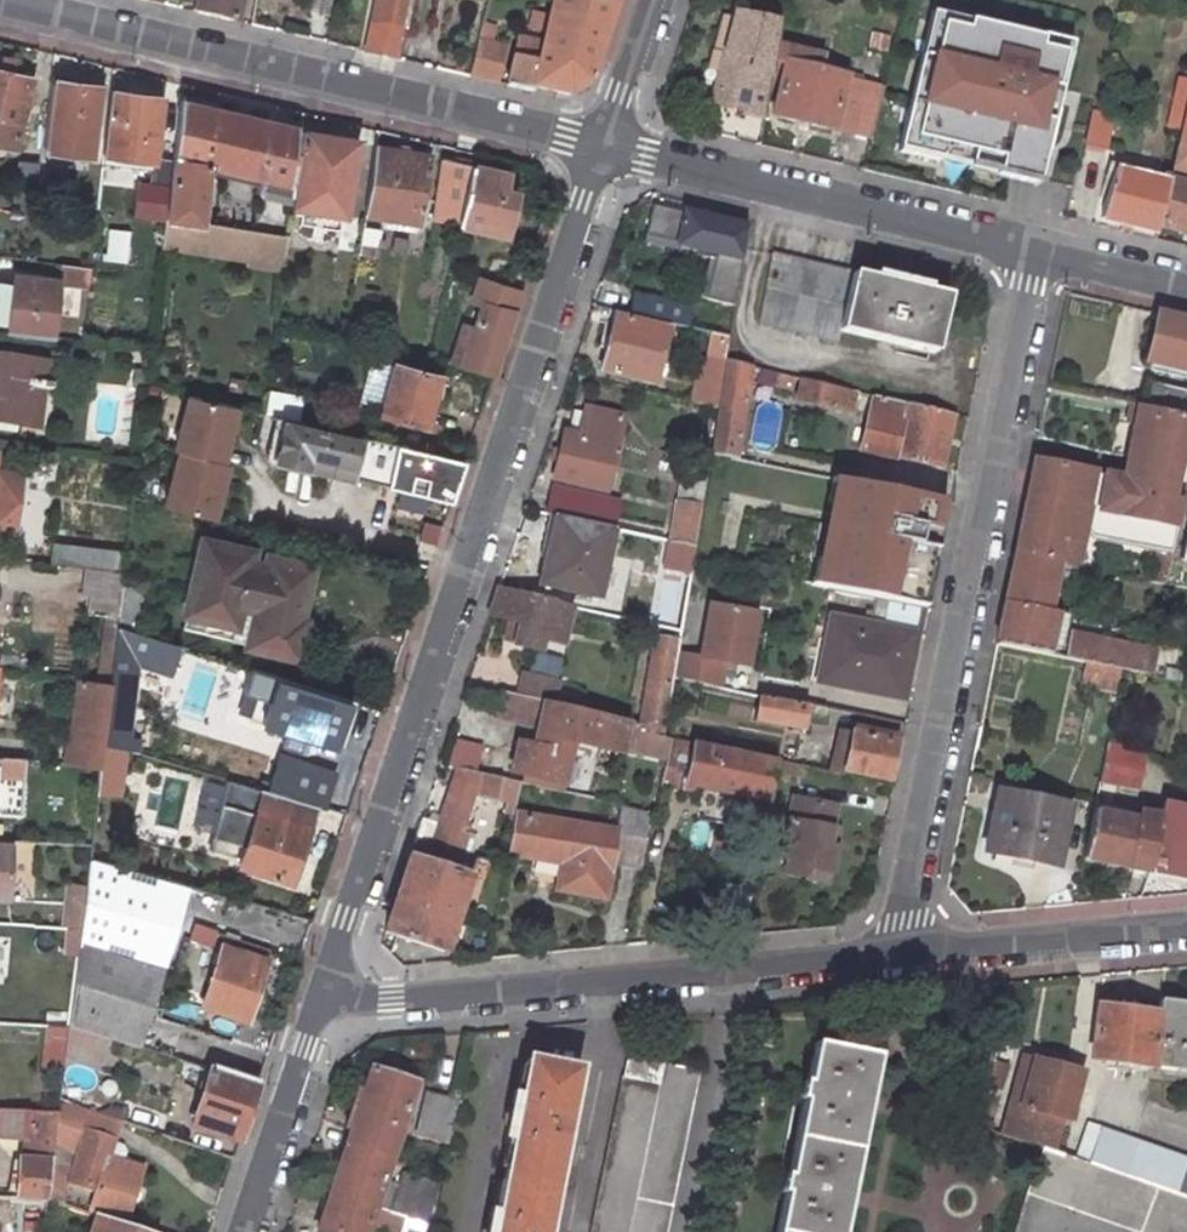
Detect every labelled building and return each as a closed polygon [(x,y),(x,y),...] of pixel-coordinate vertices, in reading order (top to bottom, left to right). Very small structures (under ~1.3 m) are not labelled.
[(239,0),(195,0),(193,11),(234,20),(239,0)] [(363,51),(396,59),(410,0),(374,0),(363,51)] [(544,41),(531,38),(528,49),(518,48),(508,86),(531,92),(534,84),(567,94),(585,88),(616,0),(554,0),(544,41)] [(934,3),(899,147),(1043,187),(1079,39),(934,3)] [(778,21),(727,12),(709,106),(762,115),(771,63),(774,47),(778,21)] [(494,83),(504,46),(476,39),(466,76),(494,83)] [(771,116),(868,141),(880,91),(813,74),(817,58),(774,47),(771,63),(783,67),(771,116)] [(14,146),(32,72),(10,67),(12,55),(0,52),(0,53),(0,142),(14,146)] [(43,141),(92,147),(93,138),(99,85),(50,79),(43,141)] [(153,155),(162,94),(110,87),(103,149),(153,155)] [(1182,111),(1177,132),(1173,150),(1186,154),(1186,92),(1182,111)] [(207,157),(257,168),(256,177),(294,186),(303,124),(182,94),(174,158),(170,187),(167,187),(163,216),(166,216),(200,219),(207,157)] [(1182,111),(1170,107),(1164,129),(1177,132),(1182,111)] [(1097,150),(1107,113),(1088,109),(1087,115),(1079,145),(1097,150)] [(356,139),(308,131),(295,208),(344,216),(356,139)] [(420,217),(430,153),(373,144),(364,210),(420,217)] [(1186,237),(1186,186),(1178,184),(1181,171),(1186,172),(1186,154),(1173,150),(1165,181),(1153,229),(1186,237)] [(39,155),(18,151),(14,188),(34,191),(39,155)] [(174,158),(153,155),(149,184),(167,187),(170,187),(174,158)] [(509,172),(445,156),(430,218),(508,236),(518,193),(504,190),(509,172)] [(1098,221),(1152,234),(1153,229),(1165,181),(1158,179),(1156,186),(1110,174),(1098,221)] [(149,184),(139,182),(137,187),(103,181),(101,197),(99,197),(98,207),(163,216),(167,187),(149,184)] [(714,209),(708,254),(715,257),(707,308),(628,285),(623,307),(644,314),(726,337),(747,217),(714,209)] [(258,251),(262,228),(200,219),(166,216),(164,236),(258,251)] [(258,251),(256,261),(283,267),(288,232),(262,228),(258,251)] [(945,294),(772,252),(754,319),(834,339),(837,327),(932,348),(945,294)] [(63,262),(61,274),(61,282),(88,286),(91,266),(63,262)] [(61,274),(17,267),(13,303),(58,309),(61,282),(61,274)] [(519,293),(490,284),(461,368),(492,375),(519,293)] [(667,329),(614,312),(599,365),(653,380),(667,329)] [(1140,363),(1186,375),(1186,321),(1153,313),(1140,363)] [(0,355),(0,418),(27,422),(30,401),(42,402),(46,385),(55,387),(57,379),(47,377),(49,361),(0,355)] [(732,458),(748,364),(719,357),(711,405),(714,406),(706,452),(732,458)] [(373,360),(362,407),(382,412),(394,366),(373,360)] [(437,377),(394,366),(382,412),(425,425),(429,410),(437,412),(442,397),(433,394),(437,377)] [(774,370),(771,385),(787,389),(791,374),(774,370)] [(800,376),(794,397),(846,409),(852,388),(800,376)] [(1151,377),(1150,378),(1142,405),(1186,414),(1186,385),(1151,377)] [(1124,385),(1108,382),(1104,399),(1136,404),(1142,405),(1150,378),(1124,385)] [(213,514),(237,400),(181,389),(158,503),(213,514)] [(280,415),(296,419),(296,398),(266,391),(264,411),(280,415)] [(868,392),(853,451),(884,458),(886,453),(937,465),(950,411),(868,392)] [(40,424),(42,402),(30,401),(27,422),(40,424)] [(1144,480),(1122,475),(1034,457),(1026,492),(1069,502),(1162,524),(1169,496),(1180,448),(1186,450),(1186,414),(1142,405),(1136,404),(1132,426),(1154,430),(1144,480)] [(623,419),(581,408),(572,439),(557,435),(545,477),(604,492),(623,419)] [(280,415),(270,456),(451,502),(464,461),(296,419),(280,415)] [(1132,426),(1122,475),(1144,480),(1154,430),(1132,426)] [(709,464),(685,460),(678,505),(701,509),(709,464)] [(15,508),(15,507),(19,472),(0,470),(0,506),(15,508)] [(826,502),(835,504),(841,505),(846,481),(831,478),(826,502)] [(930,518),(934,499),(846,481),(841,505),(835,504),(823,562),(829,564),(824,588),(874,598),(913,606),(917,583),(924,584),(931,549),(916,546),(920,528),(928,530),(930,518)] [(581,492),(546,483),(539,509),(554,513),(575,518),(581,492)] [(1026,492),(1014,551),(1057,560),(1067,511),(1069,502),(1026,492)] [(1185,500),(1169,496),(1162,524),(1175,526),(1178,527),(1185,500)] [(1093,535),(1170,550),(1175,526),(1162,524),(1069,502),(1067,511),(1080,513),(1093,535)] [(694,545),(701,509),(678,505),(671,542),(694,545)] [(12,531),(15,508),(0,506),(0,530),(12,531)] [(1067,511),(1057,560),(1070,563),(1080,513),(1067,511)] [(554,513),(537,578),(600,593),(617,529),(575,518),(554,513)] [(916,546),(931,549),(937,520),(930,518),(928,530),(920,528),(916,546)] [(1178,557),(1186,559),(1186,520),(1178,557)] [(256,544),(206,531),(190,599),(238,613),(242,596),(259,602),(249,640),(295,651),(305,617),(292,613),(307,561),(273,552),(272,560),(254,555),(256,544)] [(85,562),(125,567),(127,546),(54,538),(51,559),(85,562)] [(694,545),(671,542),(669,541),(666,562),(691,566),(694,545)] [(1014,551),(1004,599),(1047,608),(1057,560),(1014,551)] [(1155,553),(1149,579),(1165,583),(1170,556),(1155,553)] [(810,585),(824,588),(829,564),(823,562),(815,561),(810,585)] [(85,562),(82,587),(122,592),(123,581),(125,567),(85,562)] [(142,628),(147,588),(123,581),(122,592),(119,620),(136,626),(142,628)] [(538,640),(554,645),(568,602),(497,583),(487,613),(504,618),(516,621),(509,646),(533,653),(538,640)] [(917,583),(913,606),(920,608),(924,608),(929,586),(924,584),(917,583)] [(913,606),(874,598),(869,624),(831,617),(823,656),(828,657),(823,682),(855,689),(857,680),(903,689),(920,608),(913,606)] [(1004,599),(995,641),(1049,652),(1059,654),(1061,639),(1054,637),(1060,611),(1047,608),(1004,599)] [(698,654),(676,650),(671,676),(715,685),(720,660),(743,665),(754,611),(708,602),(698,654)] [(497,642),(509,646),(516,621),(504,618),(497,642)] [(126,745),(138,652),(132,650),(136,626),(119,620),(112,679),(105,739),(123,745),(126,745)] [(1083,658),(1118,665),(1145,670),(1150,646),(1068,628),(1063,655),(1083,658)] [(655,634),(638,724),(645,726),(644,729),(662,734),(671,676),(676,650),(678,640),(655,634)] [(817,681),(823,682),(828,657),(823,656),(817,681)] [(1083,658),(1078,682),(1112,689),(1118,665),(1083,658)] [(277,669),(264,712),(340,737),(354,693),(277,669)] [(523,672),(518,693),(550,701),(555,681),(523,672)] [(78,676),(72,733),(68,732),(65,760),(102,764),(105,739),(112,679),(78,676)] [(857,680),(855,689),(901,698),(903,689),(857,680)] [(518,693),(504,689),(498,713),(541,725),(539,731),(550,734),(547,747),(520,741),(512,771),(562,784),(573,740),(624,754),(632,722),(550,701),(518,693)] [(756,693),(752,718),(799,728),(805,703),(756,693)] [(839,729),(832,767),(835,768),(836,761),(844,763),(851,732),(839,729)] [(835,768),(887,778),(895,741),(851,732),(844,763),(836,761),(835,768)] [(773,759),(692,742),(673,738),(664,783),(683,787),(684,783),(766,801),(771,771),(773,759)] [(98,799),(116,801),(123,745),(105,739),(102,764),(99,795),(98,799)] [(1108,742),(1100,782),(1137,790),(1146,750),(1108,742)] [(337,768),(280,751),(269,785),(321,800),(326,802),(337,768)] [(22,781),(24,757),(0,755),(0,779),(22,781)] [(771,771),(789,775),(792,763),(773,759),(771,771)] [(459,828),(471,794),(495,800),(499,787),(518,792),(520,782),(450,763),(433,818),(421,815),(414,838),(460,853),(467,830),(459,828)] [(269,785),(242,855),(294,873),(321,800),(269,785)] [(1060,800),(993,785),(980,848),(1048,863),(1060,800)] [(825,847),(832,803),(789,797),(782,839),(789,840),(783,875),(807,879),(808,871),(827,874),(831,848),(825,847)] [(1186,877),(1186,811),(1162,805),(1160,815),(1147,812),(1133,819),(1099,812),(1089,857),(1186,877)] [(555,886),(603,895),(609,859),(639,865),(648,814),(618,807),(614,832),(515,814),(508,853),(560,862),(555,886)] [(385,926),(442,944),(472,857),(460,853),(414,838),(385,926)] [(0,844),(0,896),(9,896),(12,845),(0,844)] [(188,881),(91,856),(83,925),(79,955),(72,1016),(105,1027),(133,1037),(188,881)] [(272,948),(222,929),(196,1006),(247,1024),(272,948)] [(1159,999),(1157,1011),(1148,1068),(1186,1074),(1186,1004),(1159,999)] [(1157,1011),(1096,1001),(1087,1058),(1148,1068),(1157,1011)] [(66,1060),(99,1064),(105,1027),(72,1016),(71,1020),(70,1029),(66,1060)] [(71,1020),(60,1018),(59,1027),(70,1029),(71,1020)] [(47,1026),(42,1074),(64,1077),(66,1060),(70,1029),(47,1026)] [(814,1044),(806,1084),(802,1083),(799,1099),(803,1101),(790,1167),(788,1179),(784,1179),(780,1194),(785,1195),(777,1231),(843,1231),(848,1205),(850,1198),(851,1190),(867,1112),(869,1104),(871,1096),(878,1058),(814,1044)] [(493,1205),(486,1204),(483,1222),(478,1221),(476,1231),(542,1231),(575,1064),(523,1052),(516,1085),(510,1084),(506,1102),(501,1101),(498,1118),(503,1119),(499,1137),(506,1138),(493,1205)] [(621,1076),(589,1231),(629,1231),(663,1064),(626,1056),(622,1077),(621,1076)] [(1023,1058),(1010,1103),(1021,1106),(1034,1061),(1023,1058)] [(215,1060),(195,1120),(241,1135),(261,1075),(215,1060)] [(1082,1074),(1034,1061),(1021,1106),(1010,1103),(1002,1134),(1055,1149),(1063,1122),(1068,1123),(1082,1074)] [(699,1072),(663,1064),(629,1231),(666,1231),(699,1072)] [(414,1082),(370,1067),(345,1144),(388,1159),(414,1082)] [(423,1089),(415,1134),(446,1140),(454,1095),(423,1089)] [(61,1099),(47,1096),(45,1107),(60,1108),(61,1099)] [(25,1134),(22,1157),(20,1157),(16,1199),(45,1201),(60,1108),(45,1107),(0,1105),(0,1132),(25,1134)] [(1128,1134),(1087,1120),(1073,1159),(1116,1174),(1128,1134)] [(65,1183),(92,1192),(85,1213),(93,1216),(122,1225),(141,1168),(107,1156),(112,1141),(82,1131),(65,1183)] [(1128,1134),(1116,1174),(1186,1199),(1186,1155),(1128,1134)] [(345,1144),(317,1230),(324,1231),(364,1231),(372,1209),(373,1205),(388,1159),(345,1144)] [(1026,1194),(1135,1231),(1186,1231),(1186,1199),(1116,1174),(1073,1159),(1043,1149),(1026,1194)] [(432,1184),(399,1172),(385,1209),(373,1205),(372,1209),(419,1226),(432,1184)] [(0,1199),(0,1231),(42,1231),(45,1201),(16,1199),(0,1199)] [(88,1231),(143,1231),(122,1225),(93,1216),(88,1231)]
